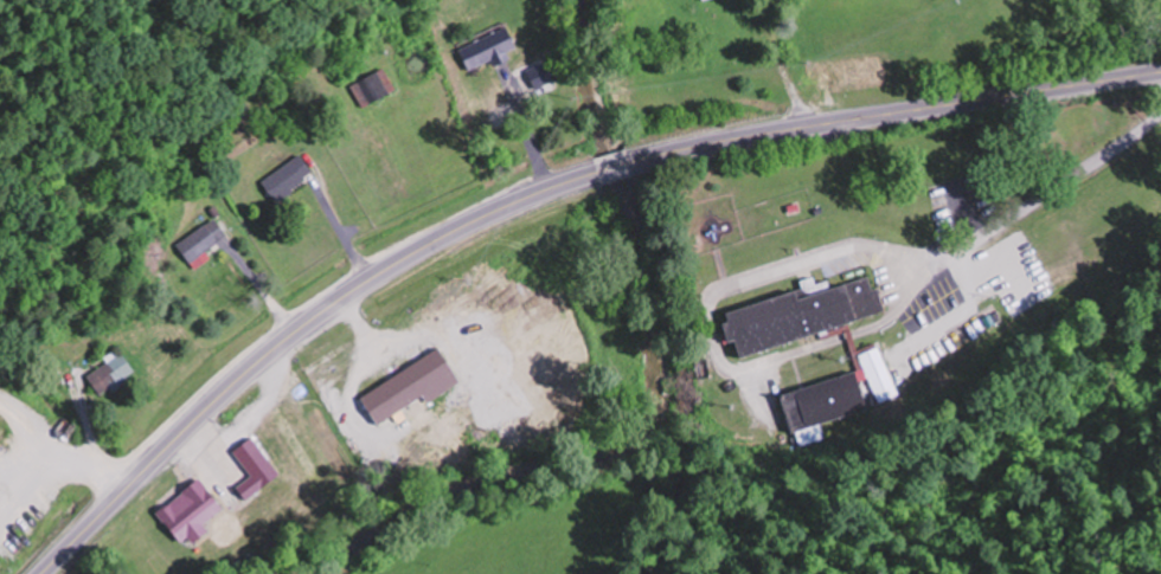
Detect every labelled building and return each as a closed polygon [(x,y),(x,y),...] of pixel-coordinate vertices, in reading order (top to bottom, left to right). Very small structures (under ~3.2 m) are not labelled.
[(459,48),(468,71),(520,49),(510,27),(459,48)] [(536,88),(555,81),(547,62),(529,69),(536,88)] [(352,86),(362,108),(398,91),(388,69),(352,86)] [(281,202),(318,176),(303,154),(265,180),(281,202)] [(231,236),(217,217),(179,243),(193,263),(231,236)] [(727,313),(739,357),(884,316),(873,277),(833,288),(830,279),(818,282),(816,276),(800,280),(803,291),(727,313)] [(430,403),(464,383),(444,348),(362,396),(379,426),(426,398),(430,403)] [(130,383),(128,377),(137,373),(131,355),(91,370),(100,395),(130,383)] [(871,408),(860,372),(784,395),(795,431),(871,408)] [(191,506),(207,528),(238,505),(223,483),(191,506)]
